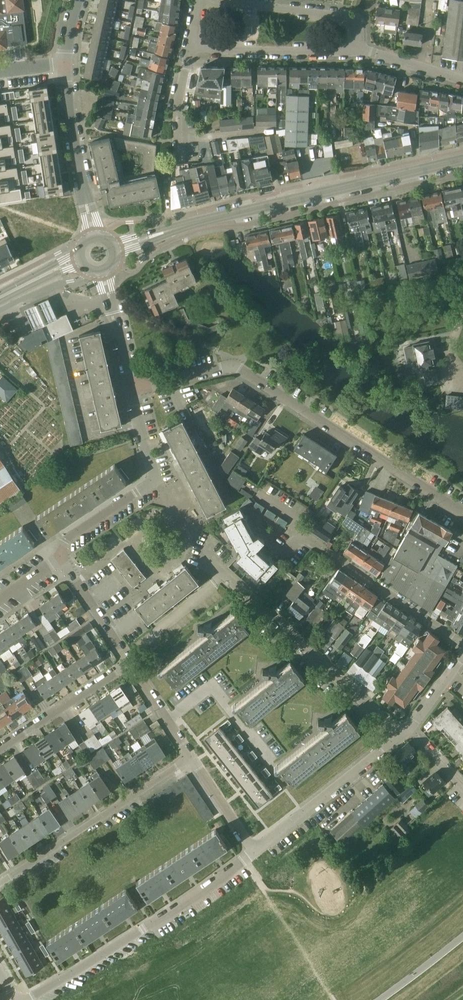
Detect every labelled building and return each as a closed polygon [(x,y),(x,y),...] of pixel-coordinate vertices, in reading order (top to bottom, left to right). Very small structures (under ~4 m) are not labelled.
[(6,47),(6,46),(27,43),(24,20),(24,9),(22,0),(0,0),(0,48),(6,47)] [(99,5),(115,9),(117,0),(101,0),(99,5)] [(404,0),(409,1),(408,7),(420,9),(422,0),(404,0)] [(462,60),(462,0),(450,0),(442,57),(462,60)] [(157,10),(157,11),(178,13),(179,4),(161,1),(160,7),(158,7),(157,10)] [(115,9),(99,5),(97,15),(113,19),(115,9)] [(378,6),(376,21),(385,23),(384,31),(396,32),(397,25),(399,9),(378,6)] [(420,9),(408,7),(406,23),(418,25),(420,9)] [(152,10),(151,18),(158,20),(177,23),(178,13),(157,11),(152,10)] [(113,19),(97,15),(95,25),(111,29),(113,19)] [(134,24),(134,25),(142,27),(143,26),(144,18),(144,17),(141,17),(136,15),(136,17),(134,24)] [(154,30),(160,31),(175,35),(178,25),(163,21),(163,22),(156,21),(154,30)] [(95,25),(93,35),(109,38),(111,29),(95,25)] [(134,25),(132,33),(136,34),(136,32),(139,33),(139,35),(144,36),(146,28),(142,27),(134,25)] [(148,39),(148,40),(149,40),(157,42),(158,41),(172,45),(175,35),(160,31),(159,38),(149,36),(148,39)] [(403,42),(420,45),(422,34),(405,31),(403,42)] [(107,48),(109,38),(93,35),(91,45),(107,48)] [(149,40),(147,50),(155,52),(169,56),(172,45),(158,41),(157,42),(149,40)] [(89,55),(105,58),(107,48),(91,45),(89,55)] [(151,56),(150,60),(166,65),(168,58),(152,53),(144,51),(143,55),(148,57),(149,55),(151,56)] [(87,65),(103,68),(105,58),(89,55),(87,65)] [(140,59),(138,64),(148,67),(165,72),(166,65),(150,60),(150,62),(147,61),(140,59)] [(126,62),(122,72),(129,74),(131,64),(126,62)] [(84,75),(100,79),(103,68),(87,65),(84,75)] [(224,67),(201,66),(197,84),(222,88),(220,98),(220,104),(231,104),(231,89),(231,84),(222,84),(224,67)] [(140,67),(137,77),(162,83),(164,74),(146,69),(140,67)] [(231,84),(231,89),(241,89),(241,87),(241,67),(231,67),(231,84)] [(241,67),(241,87),(251,87),(252,87),(253,84),(251,84),(251,67),(241,67)] [(258,85),(257,85),(257,94),(263,94),(263,88),(268,88),(268,67),(259,67),(258,67),(258,85)] [(270,67),(268,67),(268,88),(268,92),(269,92),(277,93),(277,85),(277,68),(270,67)] [(277,68),(277,85),(278,85),(282,85),(281,101),(286,101),(286,89),(287,85),(286,68),(279,68),(277,68)] [(290,68),(289,87),(299,87),(300,68),(290,68)] [(300,68),(299,87),(309,87),(309,68),(300,68)] [(309,68),(309,87),(318,86),(318,68),(309,68)] [(328,68),(318,68),(318,86),(328,86),(328,68)] [(337,68),(328,68),(328,86),(336,86),(337,86),(337,85),(337,84),(337,68)] [(336,86),(336,91),(343,91),(344,86),(345,68),(337,68),(337,84),(337,85),(337,86),(336,86)] [(345,68),(344,86),(349,86),(350,93),(354,94),(354,91),(354,86),(355,86),(355,69),(345,68)] [(355,86),(354,86),(354,91),(355,91),(357,91),(363,91),(363,86),(364,86),(364,70),(364,69),(355,69),(355,86)] [(369,70),(364,87),(363,91),(368,92),(368,88),(372,89),(373,90),(378,72),(369,70)] [(372,89),(370,101),(377,102),(378,95),(376,95),(377,91),(382,92),(387,74),(378,72),(373,90),(372,89)] [(380,96),(379,103),(383,104),(385,97),(384,97),(385,93),(391,95),(392,95),(396,77),(387,74),(382,92),(381,97),(380,96)] [(130,84),(136,86),(160,91),(162,83),(137,77),(136,80),(131,78),(130,84)] [(197,84),(194,95),(220,98),(222,88),(197,84)] [(47,85),(29,88),(31,99),(49,97),(47,85)] [(135,90),(134,94),(158,100),(160,91),(136,86),(141,87),(140,92),(135,90)] [(104,94),(104,95),(118,98),(120,92),(116,91),(110,90),(105,89),(104,94)] [(287,101),(285,144),(305,145),(306,154),(324,152),(325,157),(333,156),(332,142),(326,143),(323,143),(323,144),(317,144),(307,146),(307,137),(309,96),(309,89),(303,89),(303,96),(292,95),(292,89),(286,89),(287,101)] [(419,105),(421,105),(425,106),(429,107),(430,96),(431,91),(421,89),(419,105)] [(417,110),(417,107),(415,107),(417,93),(399,90),(397,106),(377,104),(377,115),(386,116),(386,118),(419,124),(419,110),(417,110)] [(429,107),(432,107),(431,110),(438,111),(438,108),(440,92),(431,91),(430,96),(429,107)] [(449,93),(440,92),(438,108),(443,109),(442,117),(443,117),(447,117),(449,93)] [(462,96),(449,93),(447,117),(455,117),(456,117),(456,115),(454,115),(455,111),(462,112),(462,96)] [(156,109),(158,100),(134,94),(133,99),(138,101),(137,106),(156,109)] [(49,97),(31,99),(32,110),(50,107),(49,97)] [(106,100),(104,108),(109,109),(113,110),(115,101),(106,99),(106,100)] [(5,115),(9,114),(7,103),(0,104),(0,116),(5,115)] [(363,103),(363,119),(363,130),(375,128),(376,120),(375,120),(376,104),(363,103)] [(135,105),(133,114),(136,114),(154,118),(156,109),(137,106),(135,105)] [(50,107),(32,110),(34,121),(52,118),(50,107)] [(100,115),(99,117),(101,117),(105,119),(106,119),(111,120),(113,110),(109,109),(104,108),(100,115)] [(127,113),(125,122),(153,127),(154,118),(136,114),(133,114),(127,113)] [(256,115),(256,126),(268,126),(268,115),(267,115),(257,115),(256,115)] [(254,128),(253,116),(240,118),(241,129),(254,128)] [(419,126),(419,149),(439,145),(438,117),(428,116),(428,123),(428,125),(419,126)] [(99,117),(94,127),(100,129),(105,119),(101,117),(99,117)] [(439,145),(457,141),(455,124),(444,126),(443,117),(442,117),(438,117),(439,145)] [(52,118),(34,121),(36,131),(54,129),(52,118)] [(219,120),(220,131),(241,129),(240,118),(219,120)] [(125,122),(123,133),(126,134),(130,135),(130,133),(131,133),(132,133),(151,137),(153,127),(125,122)] [(2,137),(8,136),(12,136),(12,135),(10,124),(0,126),(0,137),(2,137)] [(352,127),(344,127),(344,136),(352,136),(352,127)] [(375,128),(363,130),(368,160),(386,156),(380,127),(375,128)] [(54,129),(36,131),(37,142),(55,139),(54,129)] [(318,129),(317,138),(326,139),(326,134),(326,129),(318,129)] [(382,134),(381,134),(386,156),(395,154),(391,137),(392,136),(391,132),(390,132),(382,134)] [(279,133),(264,136),(266,148),(267,154),(283,151),(279,133)] [(403,134),(400,135),(403,153),(413,151),(409,133),(403,134)] [(392,136),(391,137),(395,154),(403,153),(400,135),(398,135),(392,136)] [(257,143),(258,150),(266,148),(264,136),(263,136),(248,137),(249,141),(249,145),(257,143)] [(0,137),(0,159),(5,158),(5,159),(11,158),(15,157),(15,156),(14,146),(3,147),(2,137),(0,137)] [(156,145),(114,137),(117,149),(143,154),(141,174),(154,170),(156,145)] [(248,137),(236,138),(239,148),(244,147),(243,142),(249,141),(248,137)] [(317,144),(316,137),(307,137),(307,146),(317,144)] [(110,205),(130,201),(160,194),(156,175),(120,183),(110,138),(91,142),(101,188),(106,187),(110,205)] [(238,150),(238,148),(239,148),(236,138),(226,139),(229,152),(238,150)] [(55,139),(37,142),(39,153),(57,150),(55,139)] [(334,142),(336,149),(353,145),(352,139),(334,142)] [(280,161),(282,173),(289,171),(291,177),(301,175),(295,149),(283,151),(285,160),(280,161)] [(57,150),(39,153),(41,163),(59,161),(57,150)] [(252,158),(255,168),(258,185),(264,183),(265,184),(266,185),(269,184),(270,182),(272,181),(270,173),(269,165),(267,155),(256,157),(252,158)] [(252,157),(241,160),(248,187),(258,185),(255,168),(252,157)] [(0,159),(0,181),(8,179),(8,180),(15,179),(19,178),(17,167),(7,169),(5,159),(5,158),(0,159)] [(231,162),(234,173),(237,190),(248,187),(241,160),(238,160),(231,162)] [(59,161),(41,163),(42,174),(61,171),(59,161)] [(212,188),(213,195),(220,193),(215,167),(214,167),(214,164),(207,165),(212,188)] [(223,165),(215,167),(217,180),(220,193),(230,191),(227,174),(226,174),(225,174),(223,165)] [(196,166),(188,168),(196,202),(210,198),(205,180),(200,181),(199,176),(196,166)] [(183,176),(175,178),(176,179),(176,180),(182,205),(196,202),(188,168),(185,169),(180,169),(179,170),(180,175),(183,175),(183,176)] [(61,171),(42,174),(44,185),(62,182),(61,171)] [(234,173),(227,174),(230,191),(237,190),(234,173)] [(0,181),(0,203),(22,199),(20,188),(10,190),(8,180),(8,179),(0,181)] [(171,184),(171,207),(182,205),(176,180),(171,181),(171,184)] [(62,182),(44,185),(46,196),(64,193),(62,182)] [(462,214),(462,213),(461,202),(462,202),(462,187),(453,189),(459,215),(462,214)] [(443,192),(446,206),(451,205),(454,216),(459,215),(453,189),(442,191),(442,192),(443,192)] [(438,223),(447,221),(444,206),(441,192),(431,194),(438,226),(439,226),(438,223)] [(430,209),(434,227),(438,226),(431,194),(422,196),(425,210),(430,209)] [(408,199),(412,216),(414,224),(425,221),(420,196),(408,199)] [(408,199),(397,201),(403,226),(406,225),(407,225),(405,217),(412,216),(408,199)] [(392,202),(382,204),(387,230),(397,228),(395,217),(392,202)] [(371,207),(374,222),(379,220),(384,242),(389,241),(386,230),(387,230),(382,204),(371,207)] [(370,222),(367,208),(356,210),(362,236),(364,244),(369,243),(367,233),(372,232),(370,223),(370,222)] [(356,210),(346,212),(350,232),(355,231),(357,237),(362,236),(356,210)] [(337,236),(339,243),(344,242),(343,235),(343,234),(342,228),(339,214),(327,217),(330,231),(331,237),(337,236)] [(312,233),(313,240),(328,236),(326,230),(323,217),(309,221),(312,233)] [(300,251),(305,250),(302,237),(309,235),(306,222),(294,224),(297,238),(300,251)] [(287,253),(292,252),(289,240),(295,238),(292,225),(281,227),(287,253)] [(422,227),(425,238),(431,236),(428,226),(422,227)] [(281,255),(287,253),(281,227),(269,230),(273,244),(279,242),(281,255)] [(267,230),(256,233),(260,253),(262,260),(264,270),(272,268),(271,264),(268,264),(266,253),(271,252),(270,244),(267,230)] [(248,249),(254,248),(255,255),(260,253),(256,233),(245,235),(248,249)] [(0,241),(0,255),(5,265),(16,259),(11,250),(13,249),(9,243),(8,244),(5,238),(0,241)] [(443,246),(444,252),(444,253),(445,258),(446,258),(453,256),(452,250),(450,244),(443,246)] [(167,279),(145,289),(149,299),(146,300),(148,305),(152,304),(156,313),(179,303),(173,291),(196,281),(186,258),(177,262),(175,259),(171,261),(172,264),(163,269),(167,279)] [(407,265),(410,281),(439,274),(436,259),(407,265)] [(383,277),(370,280),(372,286),(385,284),(383,277)] [(462,295),(462,289),(461,277),(450,280),(454,297),(462,295)] [(48,295),(24,306),(33,325),(57,314),(48,295)] [(184,322),(204,330),(209,331),(222,327),(220,322),(209,327),(188,318),(183,308),(179,310),(184,322)] [(74,330),(66,313),(44,323),(52,339),(58,336),(74,330)] [(345,319),(334,322),(337,336),(338,337),(349,335),(349,334),(345,319)] [(29,349),(46,342),(52,339),(44,323),(33,328),(34,330),(24,334),(25,336),(20,340),(29,349)] [(366,325),(359,327),(362,342),(370,341),(366,325)] [(79,335),(101,429),(122,424),(101,330),(79,335)] [(58,336),(52,339),(46,342),(48,347),(60,345),(58,336)] [(429,341),(413,344),(413,346),(405,348),(408,361),(416,359),(418,368),(423,367),(426,383),(439,380),(436,363),(434,364),(432,357),(435,356),(434,355),(433,349),(433,348),(430,349),(429,341)] [(60,345),(48,347),(49,353),(61,350),(60,345)] [(61,350),(49,353),(50,359),(62,356),(61,350)] [(62,356),(50,359),(52,365),(64,362),(62,356)] [(64,362),(52,365),(53,370),(65,368),(64,362)] [(65,368),(53,370),(54,376),(66,373),(65,368)] [(66,373),(54,376),(56,382),(68,379),(66,373)] [(9,402),(21,389),(5,375),(0,381),(0,394),(9,402)] [(68,379),(56,382),(57,388),(69,385),(68,379)] [(69,385),(57,388),(58,394),(70,391),(69,385)] [(227,410),(228,407),(233,410),(243,394),(233,388),(227,397),(221,394),(212,408),(218,412),(222,407),(227,410)] [(70,391),(58,394),(60,399),(72,397),(70,391)] [(243,417),(246,412),(254,401),(243,394),(233,410),(243,417)] [(72,397),(60,399),(61,405),(73,402),(72,397)] [(447,397),(445,410),(462,412),(462,398),(447,397)] [(257,419),(264,408),(254,401),(246,412),(252,416),(250,419),(254,422),(247,432),(252,435),(254,432),(261,422),(257,419)] [(73,402),(61,405),(62,411),(74,408),(73,402)] [(74,408),(62,411),(64,417),(76,414),(74,408)] [(76,414),(64,417),(65,422),(77,420),(76,414)] [(77,420),(65,422),(66,428),(78,425),(77,420)] [(163,430),(177,458),(206,515),(226,505),(182,420),(163,430)] [(78,425),(66,428),(68,434),(80,431),(78,425)] [(250,445),(261,452),(265,446),(272,451),(276,443),(281,446),(286,437),(275,429),(272,434),(266,431),(261,439),(256,436),(250,445)] [(80,431),(68,434),(69,440),(81,437),(80,431)] [(317,468),(325,473),(337,454),(304,433),(294,449),(319,465),(317,468)] [(247,441),(242,436),(235,445),(241,449),(247,441)] [(81,437),(69,440),(70,446),(82,443),(81,437)] [(228,472),(239,456),(231,450),(219,467),(228,472)] [(21,490),(0,458),(0,504),(21,490)] [(47,535),(126,481),(114,464),(36,517),(47,535)] [(227,480),(235,485),(242,475),(234,469),(227,480)] [(355,488),(356,487),(354,484),(351,483),(350,484),(349,484),(345,489),(341,486),(332,499),(341,505),(337,510),(345,516),(353,504),(351,503),(355,497),(359,490),(355,488)] [(324,491),(316,486),(309,495),(318,501),(324,491)] [(22,504),(27,501),(21,491),(15,495),(22,504)] [(367,491),(359,509),(373,515),(370,522),(374,524),(385,498),(375,494),(367,491)] [(15,495),(10,498),(17,508),(22,504),(15,495)] [(11,512),(17,508),(10,498),(5,502),(11,512)] [(236,558),(249,570),(255,576),(258,573),(265,580),(278,565),(271,558),(269,561),(257,549),(264,541),(259,535),(254,538),(242,516),(244,514),(243,511),(253,501),(249,498),(240,507),(240,506),(223,516),(226,523),(224,525),(240,554),(236,558)] [(374,524),(372,531),(377,535),(381,527),(379,527),(380,524),(383,518),(380,517),(382,512),(389,515),(394,501),(385,498),(374,524)] [(386,530),(383,537),(389,541),(403,505),(394,501),(389,515),(396,518),(394,523),(391,521),(388,528),(387,530),(386,530)] [(253,507),(261,512),(265,507),(256,502),(253,507)] [(404,505),(389,541),(394,544),(396,538),(399,532),(401,525),(402,523),(399,522),(400,520),(406,522),(412,508),(404,505)] [(264,514),(273,520),(276,514),(268,509),(264,514)] [(451,531),(415,510),(406,529),(409,530),(394,556),(392,556),(380,578),(430,612),(457,565),(438,554),(451,531)] [(279,516),(276,522),(284,527),(288,522),(279,516)] [(342,523),(357,534),(352,541),(352,540),(343,553),(352,558),(360,546),(370,531),(365,527),(347,516),(342,523)] [(317,520),(310,530),(327,542),(334,532),(332,531),(335,527),(326,521),(324,525),(317,520)] [(0,541),(0,566),(35,543),(23,525),(0,541)] [(360,546),(352,558),(360,564),(368,552),(362,548),(365,544),(367,545),(371,540),(372,540),(375,534),(377,536),(377,535),(372,531),(370,531),(360,546)] [(368,552),(360,564),(368,569),(383,548),(380,546),(377,552),(375,556),(368,552)] [(387,551),(383,548),(368,569),(376,575),(385,563),(380,560),(383,556),(384,556),(387,551)] [(111,559),(116,566),(117,567),(130,556),(124,549),(111,559)] [(122,573),(135,563),(130,556),(117,567),(122,573)] [(122,573),(128,580),(141,570),(135,563),(122,573)] [(326,568),(325,570),(331,575),(332,573),(337,568),(330,563),(326,568)] [(198,583),(185,565),(134,605),(148,622),(198,583)] [(332,584),(329,589),(334,593),(347,574),(339,568),(330,582),(332,584)] [(453,575),(460,579),(462,573),(462,571),(457,568),(453,575)] [(146,577),(141,570),(128,580),(133,587),(146,577)] [(300,618),(314,599),(302,590),(305,586),(299,582),(304,575),(299,572),(294,579),(296,581),(286,594),(294,600),(287,609),(300,618)] [(332,596),(331,596),(335,599),(338,595),(342,598),(354,579),(347,574),(334,593),(332,596)] [(342,598),(340,601),(343,603),(345,601),(350,603),(350,604),(361,584),(354,579),(342,598)] [(355,611),(357,609),(358,608),(369,590),(361,584),(350,604),(350,603),(346,609),(353,614),(355,611)] [(365,614),(377,595),(369,590),(358,608),(357,609),(355,611),(363,616),(364,614),(365,614)] [(462,611),(462,601),(444,590),(443,590),(445,591),(443,595),(456,603),(454,606),(462,611)] [(452,594),(462,601),(462,591),(461,594),(461,595),(459,594),(454,591),(452,594)] [(66,604),(59,593),(49,600),(56,610),(59,615),(64,612),(61,607),(66,604)] [(370,610),(367,615),(376,621),(381,625),(381,624),(385,619),(394,606),(387,601),(385,604),(377,599),(370,610)] [(445,601),(441,599),(437,606),(441,609),(445,601)] [(39,606),(46,617),(56,610),(49,600),(39,606)] [(307,619),(312,622),(322,609),(317,605),(307,619)] [(381,624),(381,625),(388,630),(389,629),(392,625),(401,611),(394,606),(385,619),(381,624)] [(462,621),(462,611),(454,606),(452,610),(450,609),(448,607),(446,611),(455,617),(462,621)] [(317,626),(327,613),(322,609),(312,622),(317,626)] [(29,614),(19,620),(26,631),(40,651),(46,647),(35,631),(43,625),(34,611),(29,614)] [(389,630),(387,633),(394,638),(396,634),(409,616),(401,611),(392,625),(389,629),(388,630),(389,630)] [(209,634),(163,670),(176,686),(201,666),(249,629),(248,629),(237,613),(236,612),(213,630),(211,628),(212,622),(211,626),(204,625),(204,627),(198,626),(197,630),(207,632),(209,634)] [(446,617),(453,621),(451,625),(462,632),(462,621),(455,617),(448,613),(446,617)] [(323,627),(319,633),(325,637),(329,632),(337,621),(331,616),(323,627)] [(400,642),(402,639),(415,620),(409,616),(396,634),(394,638),(400,642)] [(66,625),(70,632),(81,624),(77,618),(66,625)] [(26,631),(19,620),(10,626),(17,637),(20,642),(24,639),(21,634),(26,631)] [(408,647),(422,625),(415,620),(402,639),(400,642),(405,645),(408,647)] [(339,622),(330,634),(335,639),(345,626),(339,622)] [(355,631),(359,626),(353,622),(350,627),(355,631)] [(10,626),(0,633),(7,643),(10,648),(9,647),(14,644),(15,644),(19,641),(20,642),(17,637),(10,626)] [(76,640),(86,654),(85,654),(93,665),(103,659),(95,648),(86,633),(82,626),(72,633),(76,640)] [(58,633),(54,627),(48,631),(55,641),(61,638),(60,637),(65,635),(62,630),(58,633)] [(337,640),(333,644),(341,650),(344,645),(353,633),(346,628),(337,640)] [(43,634),(50,645),(55,641),(48,631),(43,634)] [(436,644),(440,639),(431,632),(424,642),(420,639),(413,648),(416,651),(396,678),(392,676),(385,685),(389,688),(383,697),(392,704),(395,699),(405,706),(411,697),(414,699),(441,661),(438,659),(445,650),(436,644)] [(10,648),(7,643),(0,633),(0,655),(10,648)] [(76,640),(72,633),(68,636),(72,642),(76,640)] [(62,649),(58,642),(53,646),(57,652),(62,649)] [(49,649),(53,655),(57,652),(53,646),(49,649)] [(356,662),(361,665),(362,666),(373,652),(367,647),(356,662)] [(32,649),(27,652),(31,658),(35,655),(32,649)] [(27,652),(22,655),(26,661),(31,658),(27,652)] [(363,667),(369,671),(380,657),(374,653),(363,667)] [(85,654),(76,661),(83,672),(93,665),(85,654)] [(370,672),(375,676),(386,662),(381,658),(370,672)] [(0,659),(0,670),(4,676),(9,672),(0,659)] [(83,672),(76,661),(66,667),(73,678),(83,672)] [(270,669),(264,668),(263,672),(273,674),(274,676),(236,706),(250,722),(304,680),(291,663),(279,672),(278,670),(278,668),(270,667),(270,669)] [(32,675),(25,664),(20,668),(27,679),(32,675)] [(66,667),(57,673),(56,673),(64,684),(73,678),(66,667)] [(21,682),(22,682),(27,679),(20,668),(14,672),(21,682)] [(49,672),(44,675),(47,680),(54,691),(64,684),(56,673),(57,673),(53,668),(49,671),(49,672)] [(44,676),(34,682),(37,686),(44,697),(54,691),(47,680),(44,676)] [(6,678),(2,680),(6,687),(10,684),(6,678)] [(375,693),(383,684),(378,680),(370,689),(375,693)] [(120,685),(110,692),(118,705),(119,705),(121,708),(126,705),(131,702),(129,698),(120,685)] [(25,694),(22,691),(13,697),(23,712),(32,705),(25,694)] [(100,698),(109,711),(114,708),(116,711),(121,708),(119,705),(118,705),(110,692),(100,698)] [(13,697),(3,703),(13,718),(23,712),(13,697)] [(100,698),(90,705),(98,718),(99,718),(101,721),(107,717),(111,715),(109,711),(100,698)] [(0,705),(0,721),(3,725),(13,718),(3,703),(0,705)] [(147,703),(140,706),(142,711),(149,708),(147,703)] [(90,705),(80,712),(89,724),(91,728),(96,724),(101,721),(99,718),(98,718),(90,705)] [(433,720),(462,753),(462,717),(455,708),(452,711),(448,706),(433,720)] [(130,720),(133,725),(143,718),(139,713),(130,719),(130,720)] [(326,720),(319,719),(319,723),(328,724),(330,726),(278,767),(292,784),(360,730),(347,714),(335,723),(333,720),(334,719),(326,718),(326,720)] [(133,725),(130,720),(130,719),(124,723),(128,728),(133,725)] [(134,726),(138,731),(138,732),(148,725),(144,720),(134,726)] [(60,727),(55,730),(65,744),(70,753),(71,753),(73,751),(68,742),(75,737),(65,722),(59,726),(60,727)] [(140,735),(138,732),(138,731),(134,726),(129,730),(135,739),(140,735)] [(219,726),(204,738),(211,747),(226,735),(219,726)] [(45,737),(55,751),(65,744),(55,730),(54,729),(49,732),(50,734),(46,737),(45,737)] [(112,739),(113,738),(118,735),(114,730),(109,733),(112,739)] [(95,734),(84,740),(92,752),(102,745),(95,734)] [(40,741),(35,744),(45,757),(55,751),(45,737),(46,737),(45,735),(39,739),(40,741)] [(226,735),(211,747),(218,755),(233,743),(226,735)] [(122,742),(119,737),(114,740),(117,745),(122,742)] [(144,744),(146,748),(155,761),(165,754),(157,741),(154,738),(150,741),(144,744)] [(79,744),(86,755),(92,752),(84,740),(79,744)] [(109,743),(113,749),(117,745),(114,740),(109,743)] [(396,754),(390,759),(398,767),(405,761),(406,761),(409,758),(408,758),(417,750),(409,741),(396,754)] [(25,750),(34,764),(42,759),(43,762),(46,760),(45,758),(45,757),(35,744),(34,742),(28,746),(29,747),(25,750)] [(233,743),(218,755),(224,764),(240,752),(233,743)] [(140,747),(134,751),(135,751),(137,754),(136,754),(145,767),(155,761),(146,748),(144,744),(140,747)] [(111,758),(103,747),(98,750),(105,761),(111,758)] [(98,750),(93,754),(100,765),(105,761),(98,750)] [(126,761),(135,773),(145,767),(136,754),(137,754),(134,751),(130,753),(132,757),(127,760),(126,761)] [(240,752),(224,764),(231,772),(246,760),(240,752)] [(100,765),(93,754),(87,758),(95,769),(100,765)] [(8,759),(9,761),(5,764),(14,777),(16,780),(19,778),(17,776),(25,771),(14,755),(8,759)] [(135,773),(126,761),(127,760),(125,757),(120,760),(122,763),(116,767),(125,780),(135,773)] [(71,765),(67,759),(63,762),(66,768),(71,765)] [(246,760),(231,772),(238,781),(253,769),(246,760)] [(4,784),(14,777),(5,764),(4,762),(0,765),(0,777),(4,784)] [(58,765),(62,771),(66,768),(63,762),(58,765)] [(72,767),(68,770),(72,776),(76,773),(72,767)] [(38,768),(33,772),(41,785),(47,781),(38,768)] [(253,769),(238,781),(244,789),(260,777),(253,769)] [(63,773),(67,779),(72,776),(68,770),(63,773)] [(91,777),(88,779),(89,781),(98,794),(102,792),(104,794),(110,790),(99,774),(97,771),(90,776),(91,777)] [(387,771),(381,777),(397,794),(403,789),(387,771)] [(26,776),(35,789),(41,785),(33,772),(26,776)] [(437,772),(433,777),(431,776),(424,782),(425,783),(421,786),(424,790),(428,786),(433,792),(445,781),(437,772)] [(177,781),(181,786),(190,780),(187,775),(177,781)] [(260,777),(244,789),(251,798),(266,786),(260,777)] [(193,785),(190,780),(181,786),(183,790),(184,791),(193,785)] [(89,781),(79,787),(88,801),(92,798),(93,800),(99,796),(98,794),(89,781)] [(177,781),(172,784),(178,793),(183,790),(181,786),(177,781)] [(49,783),(43,787),(51,799),(57,795),(49,783)] [(395,798),(382,783),(330,831),(343,845),(395,798)] [(172,784),(167,787),(173,796),(178,793),(172,784)] [(184,791),(187,796),(197,790),(193,785),(184,791)] [(266,786),(251,798),(258,807),(273,795),(266,786)] [(51,800),(51,799),(43,787),(38,790),(47,803),(51,800)] [(90,803),(88,801),(79,787),(69,794),(78,808),(82,805),(84,807),(90,803)] [(167,787),(162,791),(168,800),(173,796),(167,787)] [(66,796),(59,801),(68,815),(72,812),(73,814),(80,810),(78,808),(69,794),(68,792),(66,789),(62,792),(64,795),(65,794),(66,796)] [(200,795),(197,790),(187,796),(191,801),(200,795)] [(162,791),(157,794),(163,803),(168,800),(162,791)] [(20,799),(17,793),(12,796),(16,802),(20,799)] [(157,794),(152,797),(158,806),(163,803),(157,794)] [(203,800),(200,795),(191,801),(194,806),(203,800)] [(8,799),(12,805),(16,802),(12,796),(8,799)] [(153,809),(158,806),(152,797),(147,801),(153,809)] [(422,812),(422,811),(421,811),(428,804),(423,799),(422,798),(415,804),(415,805),(409,810),(416,818),(422,812)] [(207,805),(203,800),(194,806),(197,811),(207,805)] [(22,801),(17,804),(21,810),(26,807),(26,806),(22,801)] [(13,807),(17,812),(21,810),(17,804),(13,807)] [(210,810),(207,805),(197,811),(201,816),(210,810)] [(42,812),(39,814),(48,828),(52,825),(53,827),(60,823),(49,807),(42,812)] [(213,815),(210,810),(201,816),(204,821),(213,815)] [(48,828),(39,814),(29,821),(38,835),(43,832),(44,834),(49,830),(48,828)] [(410,829),(408,827),(407,826),(406,824),(401,818),(390,828),(394,833),(399,838),(410,829)] [(38,835),(29,821),(19,827),(28,841),(32,839),(33,841),(39,837),(38,835)] [(19,827),(9,834),(18,848),(22,845),(23,847),(29,843),(28,842),(28,841),(19,827)] [(216,829),(136,882),(147,899),(227,846),(216,829)] [(4,834),(5,836),(0,840),(0,843),(8,855),(12,852),(13,854),(20,850),(18,848),(9,834),(7,832),(4,834)] [(137,905),(136,903),(126,888),(46,941),(50,947),(48,948),(54,961),(58,958),(137,905)] [(0,899),(0,915),(11,908),(4,896),(0,899)] [(0,915),(0,930),(18,920),(11,908),(0,915)] [(18,920),(0,930),(7,941),(24,931),(18,920)] [(24,931),(7,941),(13,953),(31,943),(24,931)] [(31,943),(13,953),(20,964),(37,954),(31,943)] [(37,954),(20,964),(26,976),(44,966),(37,954)]
